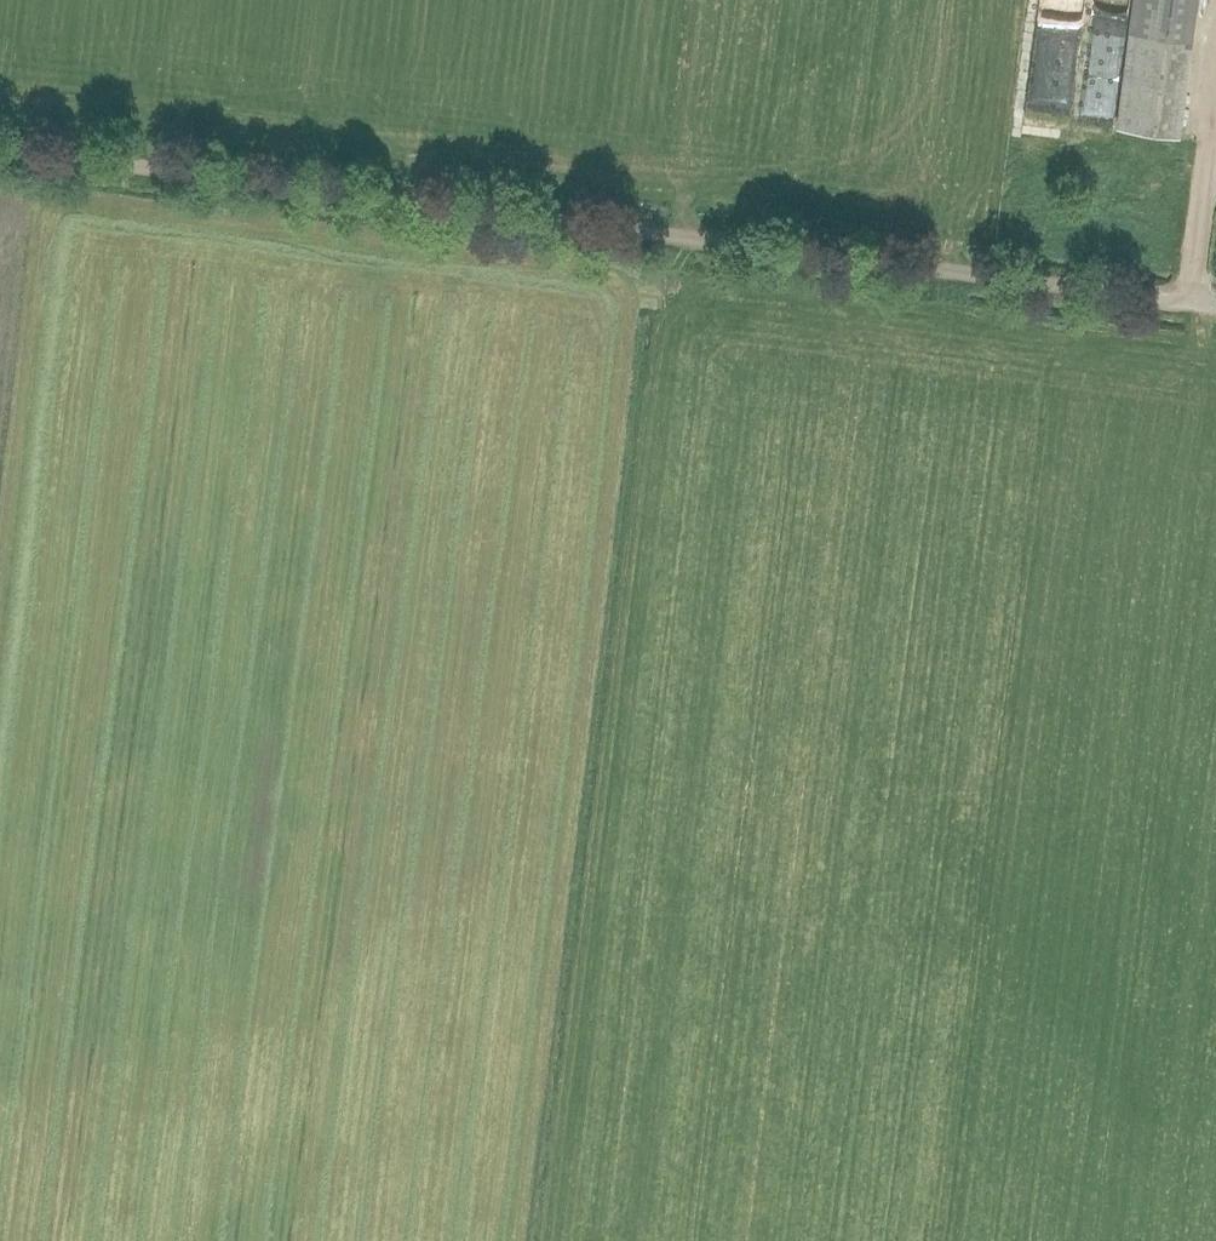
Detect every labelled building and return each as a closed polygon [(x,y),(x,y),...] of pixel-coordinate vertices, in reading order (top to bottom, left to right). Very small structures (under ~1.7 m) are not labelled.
[(1118,128),(1180,136),(1197,0),(1134,0),(1118,128)]
